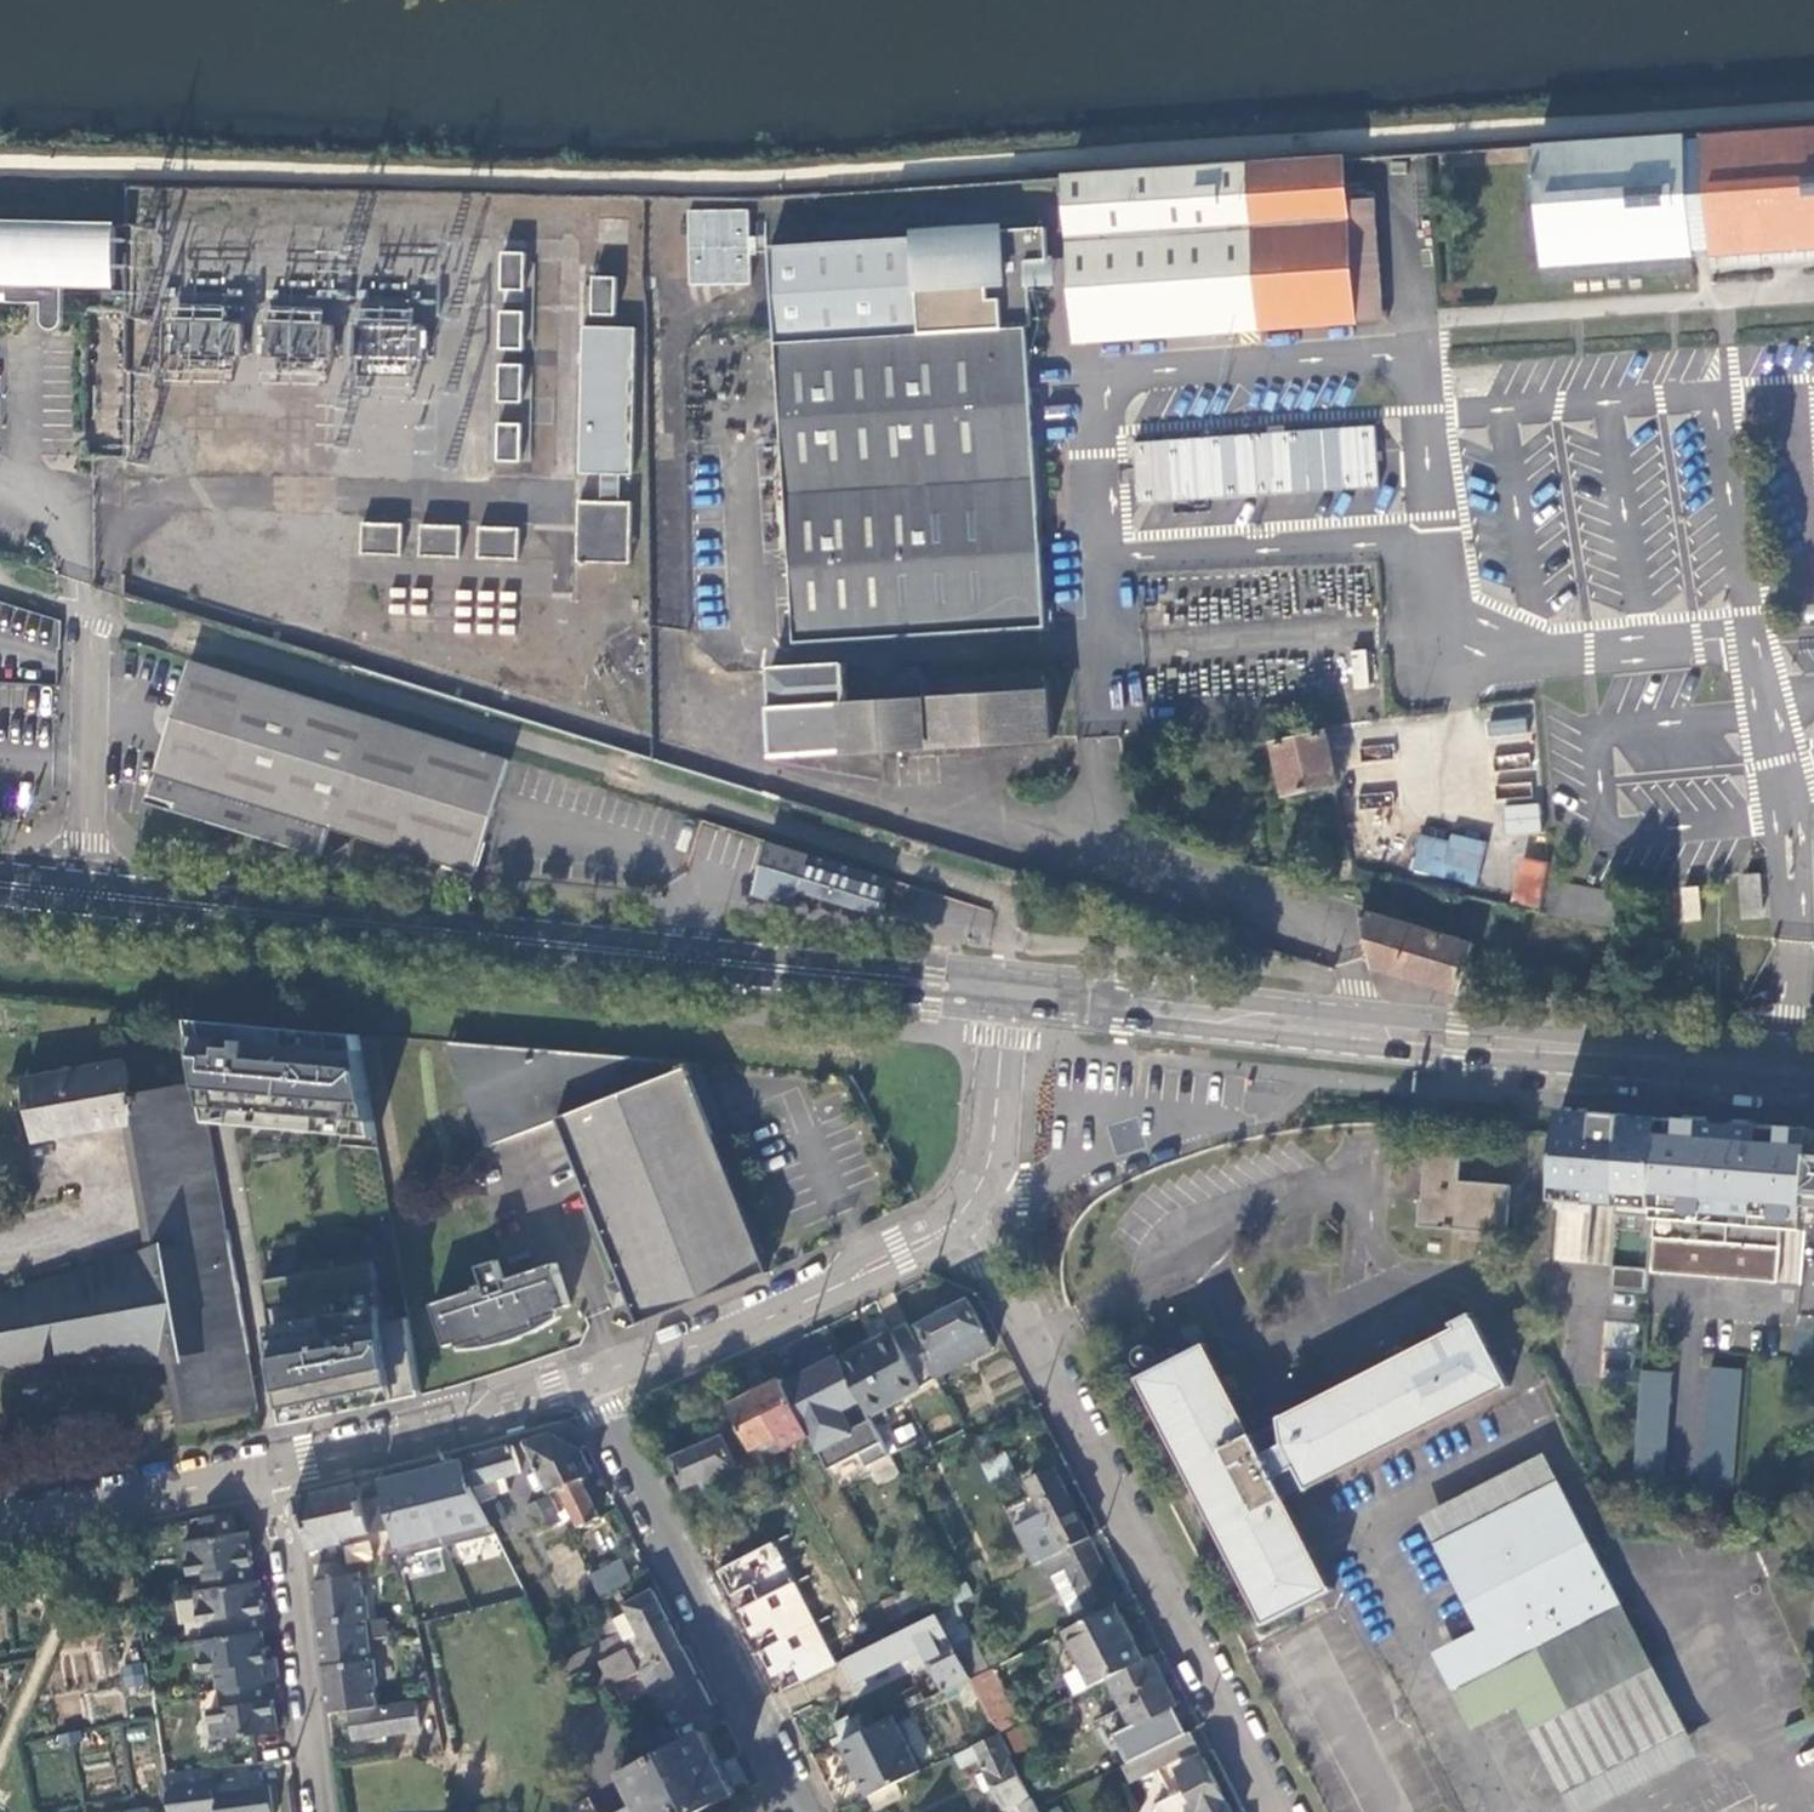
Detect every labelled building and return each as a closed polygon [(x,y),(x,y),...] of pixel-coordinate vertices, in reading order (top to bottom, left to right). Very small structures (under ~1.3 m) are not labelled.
[(1699,138),(1710,259),(1813,252),(1813,130),(1699,138)] [(1544,269),(1710,259),(1699,138),(1533,149),(1544,269)] [(1342,161),(1066,180),(1077,343),(1353,324),(1345,204),(1342,161)] [(1345,204),(1353,324),(1385,322),(1376,203),(1345,204)] [(750,209),(687,208),(686,284),(749,284),(750,209)] [(12,287),(42,298),(41,324),(43,329),(45,330),(47,331),(47,332),(49,332),(49,333),(51,333),(52,333),(53,333),(55,333),(58,331),(60,330),(61,328),(63,326),(63,325),(63,324),(64,287),(115,288),(116,229),(9,226),(9,233),(0,233),(0,286),(12,287)] [(767,246),(795,647),(1048,626),(1026,325),(1030,325),(1027,278),(1044,276),(1042,259),(1046,258),(1043,226),(767,246)] [(507,255),(506,292),(528,292),(529,256),(507,255)] [(597,280),(596,316),(618,317),(619,280),(597,280)] [(422,374),(423,315),(354,313),(353,372),(422,374)] [(165,374),(235,380),(240,320),(170,314),(165,374)] [(506,314),(505,351),(527,351),(528,315),(506,314)] [(327,377),(331,320),(263,315),(258,371),(327,377)] [(622,476),(633,476),(635,329),(581,328),(578,475),(602,476),(622,476)] [(505,367),(504,404),(526,404),(526,368),(505,367)] [(1136,505),(1378,487),(1374,424),(1131,442),(1136,505)] [(504,428),(503,464),(525,464),(525,428),(504,428)] [(622,476),(602,476),(601,502),(621,502),(622,476)] [(579,502),(578,563),(629,564),(631,503),(621,502),(601,502),(579,502)] [(363,526),(362,556),(400,558),(402,527),(363,526)] [(420,528),(419,558),(458,560),(460,529),(420,528)] [(478,530),(477,560),(517,561),(518,531),(478,530)] [(495,594),(481,590),(474,616),(489,620),(495,594)] [(1352,688),(1368,687),(1367,650),(1351,650),(1352,688)] [(897,660),(845,664),(847,682),(899,678),(898,666),(897,660)] [(847,682),(845,664),(773,670),(775,707),(773,707),(776,757),(1055,736),(1051,674),(921,683),(919,665),(898,666),(899,678),(847,682)] [(510,765),(191,666),(145,806),(320,860),(329,832),(474,876),(510,765)] [(1490,709),(1492,734),(1528,732),(1526,707),(1490,709)] [(1280,747),(1291,796),(1338,785),(1328,737),(1280,747)] [(1504,802),(1504,832),(1539,833),(1539,803),(1504,802)] [(1477,884),(1484,842),(1418,831),(1410,872),(1477,884)] [(893,883),(770,845),(763,871),(755,898),(796,909),(800,894),(882,918),(893,883)] [(1544,867),(1521,861),(1511,902),(1534,908),(1544,867)] [(1742,877),(1745,917),(1762,915),(1760,877),(1742,877)] [(1610,933),(1618,899),(1547,883),(1539,915),(1610,933)] [(1679,888),(1682,921),(1700,920),(1697,886),(1679,888)] [(1375,968),(1459,994),(1464,976),(1472,948),(1363,912),(1375,968)] [(376,1137),(360,1035),(274,1028),(200,1021),(192,1020),(203,1083),(208,1121),(218,1123),(235,1124),(376,1137)] [(640,1325),(768,1274),(684,1063),(448,1043),(489,1149),(559,1122),(609,1248),(623,1281),(631,1302),(640,1325)] [(178,1235),(200,1357),(173,1361),(184,1421),(164,1425),(165,1428),(256,1411),(247,1356),(250,1355),(228,1232),(223,1233),(208,1121),(203,1083),(131,1096),(125,1064),(24,1082),(35,1144),(133,1127),(154,1248),(178,1235)] [(1654,1210),(1660,1119),(1559,1111),(1553,1202),(1616,1206),(1615,1216),(1653,1219),(1654,1210)] [(1660,1119),(1654,1210),(1807,1221),(1813,1131),(1813,1130),(1660,1119)] [(1457,1180),(1459,1158),(1420,1155),(1415,1226),(1506,1233),(1509,1184),(1457,1180)] [(200,1357),(178,1235),(154,1248),(138,1257),(0,1299),(0,1370),(173,1361),(200,1357)] [(1649,1274),(1777,1283),(1779,1248),(1652,1239),(1649,1270),(1612,1268),(1610,1292),(1647,1294),(1649,1274)] [(557,1263),(530,1272),(504,1280),(498,1261),(472,1269),(479,1289),(458,1296),(432,1304),(446,1347),(461,1342),(460,1337),(470,1333),(472,1341),(482,1338),(484,1342),(499,1338),(498,1335),(520,1328),(520,1330),(535,1326),(533,1321),(546,1317),(544,1309),(554,1306),(556,1311),(571,1306),(557,1263)] [(374,1262),(264,1280),(286,1410),(289,1424),(318,1418),(421,1395),(409,1318),(384,1322),(374,1262)] [(621,1305),(631,1302),(623,1281),(612,1285),(609,1292),(614,1303),(621,1305)] [(910,1331),(936,1379),(993,1350),(967,1301),(910,1331)] [(1219,1533),(1266,1622),(1333,1588),(1287,1499),(1277,1479),(1297,1469),(1308,1489),(1509,1386),(1471,1313),(1451,1324),(1450,1330),(1281,1419),(1284,1444),(1264,1454),(1207,1345),(1137,1380),(1185,1472),(1182,1473),(1214,1535),(1219,1533)] [(907,1323),(840,1359),(859,1397),(870,1418),(938,1383),(936,1379),(910,1331),(907,1323)] [(838,1409),(859,1397),(840,1359),(785,1388),(812,1437),(829,1471),(860,1454),(868,1468),(890,1457),(870,1419),(849,1430),(838,1409)] [(1711,1368),(1709,1395),(1739,1397),(1741,1370),(1711,1368)] [(1635,1482),(1667,1484),(1674,1374),(1642,1372),(1635,1482)] [(711,1416),(729,1408),(713,1374),(695,1383),(711,1416)] [(729,1408),(752,1451),(752,1450),(771,1440),(778,1452),(784,1449),(786,1451),(812,1437),(785,1388),(781,1380),(729,1408)] [(1739,1397),(1709,1395),(1703,1486),(1733,1488),(1739,1397)] [(551,1434),(523,1443),(548,1495),(560,1489),(580,1527),(585,1525),(587,1528),(592,1525),(591,1522),(598,1519),(579,1479),(591,1473),(580,1450),(551,1434)] [(704,1482),(707,1491),(722,1485),(718,1476),(738,1468),(725,1437),(673,1458),(686,1490),(704,1482)] [(771,1440),(752,1450),(765,1478),(784,1468),(771,1456),(778,1452),(771,1440)] [(512,1446),(461,1461),(468,1486),(471,1486),(496,1535),(512,1530),(498,1496),(512,1492),(508,1476),(520,1473),(512,1446)] [(1689,1765),(1554,1450),(1417,1509),(1469,1631),(1430,1648),(1465,1731),(1519,1708),(1564,1811),(1579,1811),(1689,1765)] [(1007,1457),(983,1469),(991,1485),(1015,1473),(1007,1457)] [(468,1486),(461,1461),(378,1481),(382,1498),(391,1530),(398,1556),(398,1559),(496,1535),(471,1486),(468,1486)] [(1287,1499),(1308,1489),(1297,1469),(1277,1479),(1287,1499)] [(1090,1539),(1091,1539),(1054,1470),(1027,1483),(1060,1547),(1056,1549),(1059,1555),(1090,1539)] [(314,1495),(294,1499),(302,1535),(305,1547),(336,1540),(391,1530),(382,1498),(362,1503),(357,1486),(314,1495)] [(551,1528),(562,1523),(549,1496),(538,1501),(551,1528)] [(237,1514),(201,1519),(204,1541),(239,1536),(237,1514)] [(204,1541),(185,1543),(189,1575),(202,1573),(204,1591),(251,1585),(249,1570),(252,1569),(247,1535),(239,1536),(204,1541)] [(1059,1555),(1047,1561),(1053,1575),(1067,1569),(1075,1585),(1072,1586),(1074,1589),(1076,1588),(1084,1606),(1074,1611),(1080,1623),(1113,1607),(1108,1597),(1116,1593),(1090,1539),(1059,1555)] [(369,1541),(342,1544),(344,1563),(371,1560),(369,1541)] [(772,1541),(717,1571),(775,1691),(838,1663),(772,1541)] [(1034,1567),(1028,1555),(967,1585),(973,1597),(1034,1567)] [(618,1564),(598,1574),(607,1591),(627,1580),(618,1564)] [(19,1580),(17,1569),(0,1572),(0,1584),(19,1580)] [(1067,1569),(1053,1575),(1072,1612),(1074,1611),(1084,1606),(1076,1588),(1074,1589),(1072,1586),(1075,1585),(1067,1569)] [(359,1573),(310,1584),(312,1603),(313,1608),(321,1607),(322,1616),(314,1617),(318,1647),(364,1641),(360,1622),(370,1620),(373,1619),(369,1599),(364,1596),(359,1573)] [(598,1574),(589,1578),(598,1595),(607,1591),(598,1574)] [(955,1605),(964,1601),(955,1583),(938,1591),(948,1609),(955,1605)] [(261,1634),(262,1634),(260,1617),(263,1616),(259,1584),(251,1585),(204,1591),(194,1592),(198,1623),(213,1621),(216,1640),(261,1634)] [(893,1593),(901,1608),(917,1600),(908,1584),(893,1593)] [(638,1673),(682,1650),(652,1591),(624,1605),(627,1610),(610,1619),(624,1646),(630,1644),(636,1655),(630,1658),(638,1673)] [(988,1670),(955,1605),(948,1609),(940,1612),(972,1678),(988,1670)] [(1115,1606),(1113,1607),(1080,1623),(1066,1630),(1084,1665),(1094,1685),(1109,1678),(1143,1661),(1115,1606)] [(321,1607),(313,1608),(314,1617),(322,1616),(321,1607)] [(899,1632),(911,1626),(905,1615),(893,1621),(899,1632)] [(944,1692),(970,1679),(939,1617),(912,1629),(944,1692)] [(862,1627),(847,1635),(856,1653),(882,1640),(872,1618),(862,1627)] [(370,1620),(360,1622),(364,1641),(374,1639),(370,1620)] [(265,1685),(275,1684),(272,1662),(265,1663),(261,1634),(216,1640),(198,1642),(201,1672),(210,1671),(212,1691),(213,1691),(265,1685)] [(374,1639),(364,1641),(367,1659),(377,1658),(374,1639)] [(364,1641),(318,1647),(320,1662),(321,1676),(330,1675),(331,1684),(322,1685),(325,1714),(382,1705),(379,1682),(382,1678),(380,1658),(367,1659),(364,1641)] [(630,1658),(625,1648),(599,1662),(612,1686),(638,1673),(630,1658)] [(711,1706),(682,1650),(638,1673),(658,1711),(677,1701),(686,1719),(711,1706)] [(1152,1657),(1143,1661),(1109,1678),(1133,1726),(1151,1718),(1153,1722),(1163,1718),(1160,1713),(1176,1704),(1152,1657)] [(133,1663),(138,1688),(149,1686),(143,1661),(133,1663)] [(1094,1685),(1084,1665),(1068,1674),(1077,1693),(1094,1685)] [(993,1667),(988,1670),(972,1678),(1001,1731),(1021,1721),(993,1667)] [(330,1675),(321,1676),(322,1685),(331,1684),(330,1675)] [(210,1742),(274,1733),(270,1702),(268,1703),(265,1685),(213,1691),(215,1708),(207,1709),(210,1742)] [(419,1729),(415,1703),(351,1713),(355,1739),(419,1729)] [(836,1740),(862,1728),(855,1713),(829,1725),(836,1740)] [(892,1717),(838,1743),(864,1797),(890,1784),(918,1771),(892,1717)] [(1009,1734),(1019,1755),(1035,1748),(1025,1726),(1009,1734)] [(59,1735),(62,1748),(85,1744),(82,1730),(59,1735)] [(638,1805),(641,1811),(696,1811),(735,1792),(703,1731),(622,1773),(638,1805)] [(1013,1754),(1001,1731),(956,1752),(962,1765),(979,1758),(1005,1808),(1030,1796),(1010,1756),(1013,1754)] [(1200,1749),(1192,1734),(1156,1753),(1155,1751),(1124,1766),(1132,1783),(1200,1749)] [(1204,1756),(1178,1768),(1187,1787),(1155,1804),(1159,1811),(1232,1811),(1204,1756)] [(249,1763),(196,1770),(197,1773),(163,1778),(165,1790),(168,1811),(270,1811),(267,1787),(253,1789),(249,1763)] [(890,1784),(864,1797),(862,1798),(869,1811),(897,1798),(890,1784)] [(165,1790),(152,1792),(155,1811),(168,1811),(165,1790)] [(1034,1797),(1020,1804),(1024,1811),(1042,1811),(1034,1797)]
